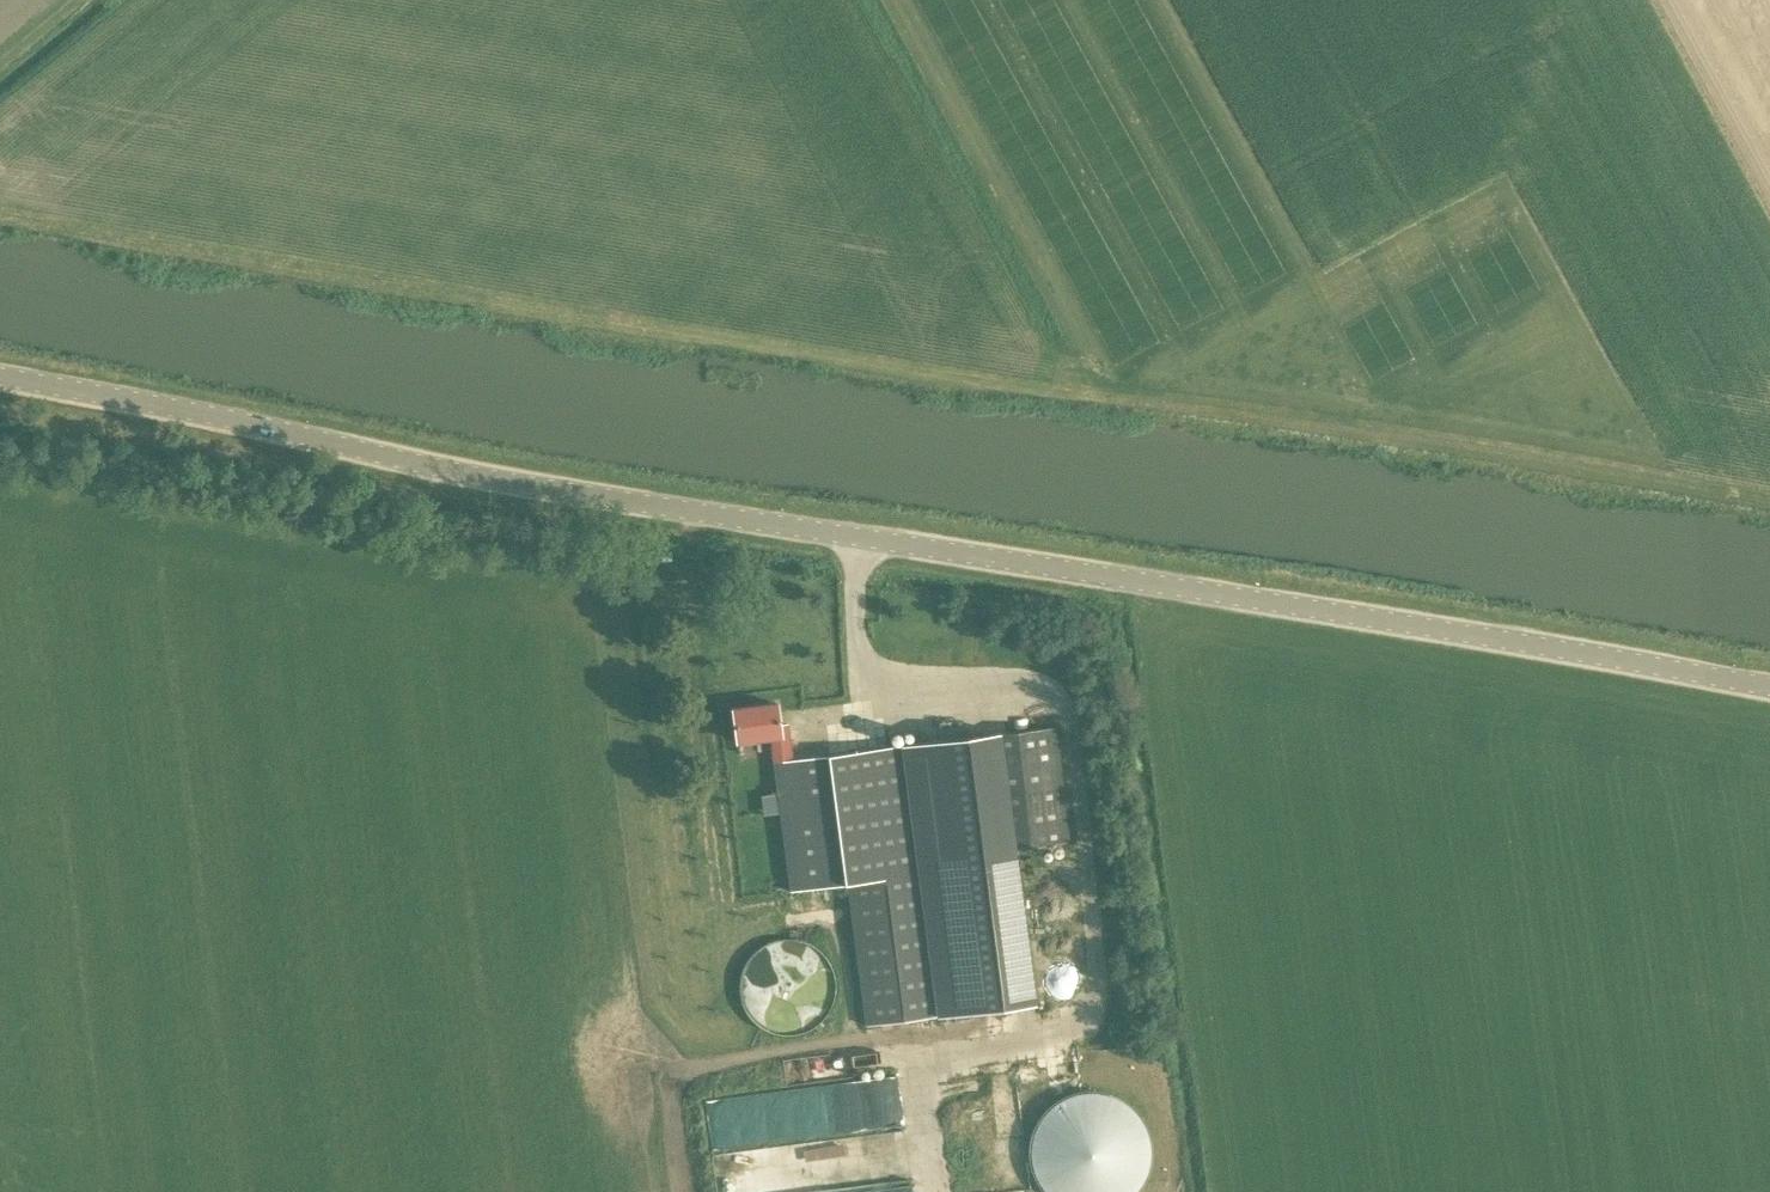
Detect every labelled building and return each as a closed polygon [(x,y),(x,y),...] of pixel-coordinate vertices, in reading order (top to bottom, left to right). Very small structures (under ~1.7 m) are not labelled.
[(777,703),(733,708),(737,740),(771,736),(778,793),(791,890),(847,883),(864,1024),(941,1014),(906,744),(793,759),(788,722),(779,723),(777,703)] [(1055,724),(1001,731),(1015,845),(1070,838),(1055,724)] [(1001,731),(906,744),(941,1014),(1001,1007),(981,850),(1009,846),(1015,845),(1001,732),(1001,731)] [(822,1029),(826,944),(755,940),(750,1025),(822,1029)] [(709,1095),(720,1191),(822,1191),(831,1191),(829,1175),(870,1171),(866,1134),(902,1130),(896,1075),(709,1095)] [(1054,1102),(1053,1103),(1052,1104),(1051,1105),(1050,1105),(1049,1106),(1049,1107),(1048,1107),(1047,1108),(1046,1109),(1046,1110),(1045,1110),(1044,1111),(1044,1112),(1043,1113),(1042,1114),(1041,1115),(1040,1116),(1040,1117),(1039,1118),(1039,1119),(1038,1120),(1037,1121),(1036,1122),(1036,1123),(1035,1124),(1035,1125),(1035,1126),(1034,1127),(1034,1128),(1033,1129),(1033,1130),(1033,1131),(1032,1132),(1032,1133),(1032,1134),(1031,1135),(1031,1136),(1031,1137),(1031,1138),(1030,1139),(1030,1140),(1030,1141),(1030,1142),(1030,1143),(1030,1144),(1030,1145),(1029,1146),(1029,1147),(1029,1149),(1029,1150),(1029,1151),(1029,1152),(1029,1153),(1029,1154),(1029,1155),(1029,1156),(1030,1157),(1030,1158),(1030,1159),(1030,1160),(1030,1161),(1030,1162),(1031,1163),(1031,1164),(1031,1165),(1031,1166),(1032,1167),(1032,1168),(1032,1169),(1032,1170),(1033,1171),(1033,1172),(1034,1173),(1034,1174),(1034,1175),(1035,1176),(1035,1177),(1036,1178),(1036,1179),(1037,1180),(1037,1181),(1038,1182),(1038,1183),(1039,1183),(1039,1184),(1040,1185),(1041,1186),(1041,1187),(1042,1188),(1042,1189),(1043,1189),(1044,1190),(1045,1191),(1134,1191),(1135,1191),(1135,1190),(1136,1189),(1137,1188),(1137,1187),(1138,1187),(1139,1186),(1139,1185),(1140,1184),(1140,1183),(1141,1182),(1142,1181),(1142,1180),(1143,1180),(1143,1179),(1144,1178),(1144,1177),(1144,1176),(1145,1175),(1145,1174),(1146,1173),(1146,1172),(1146,1171),(1147,1170),(1147,1169),(1147,1168),(1148,1167),(1148,1166),(1148,1165),(1148,1164),(1149,1163),(1149,1162),(1149,1161),(1149,1160),(1149,1159),(1149,1158),(1150,1157),(1150,1156),(1150,1154),(1150,1153),(1150,1152),(1150,1151),(1150,1150),(1150,1149),(1150,1148),(1150,1147),(1150,1146),(1150,1145),(1149,1144),(1149,1143),(1149,1142),(1149,1141),(1149,1140),(1149,1139),(1148,1138),(1148,1137),(1148,1136),(1148,1135),(1147,1134),(1147,1133),(1147,1132),(1146,1131),(1146,1130),(1146,1129),(1145,1128),(1145,1127),(1144,1126),(1144,1125),(1143,1124),(1143,1123),(1142,1122),(1142,1121),(1141,1120),(1141,1119),(1140,1119),(1140,1118),(1139,1117),(1139,1116),(1138,1115),(1137,1114),(1137,1113),(1136,1113),(1135,1112),(1135,1111),(1134,1110),(1133,1109),(1132,1108),(1131,1107),(1130,1106),(1129,1106),(1129,1105),(1128,1104),(1127,1104),(1126,1103),(1125,1102),(1124,1101),(1123,1101),(1122,1100),(1121,1100),(1120,1099),(1119,1098),(1118,1098),(1117,1097),(1116,1097),(1115,1097),(1115,1096),(1114,1096),(1113,1095),(1112,1095),(1111,1094),(1110,1094),(1109,1094),(1108,1093),(1107,1093),(1106,1093),(1105,1093),(1104,1092),(1103,1092),(1102,1092),(1101,1092),(1099,1091),(1098,1091),(1097,1091),(1096,1091),(1095,1091),(1094,1091),(1093,1091),(1092,1091),(1091,1091),(1090,1091),(1089,1091),(1088,1091),(1087,1091),(1086,1091),(1085,1091),(1084,1091),(1083,1091),(1082,1091),(1081,1091),(1080,1091),(1079,1092),(1078,1092),(1076,1092),(1075,1092),(1074,1093),(1073,1093),(1072,1093),(1071,1093),(1070,1094),(1069,1094),(1068,1094),(1067,1095),(1066,1095),(1066,1096),(1065,1096),(1064,1097),(1063,1097),(1062,1097),(1061,1098),(1060,1098),(1059,1099),(1058,1100),(1054,1102)]
